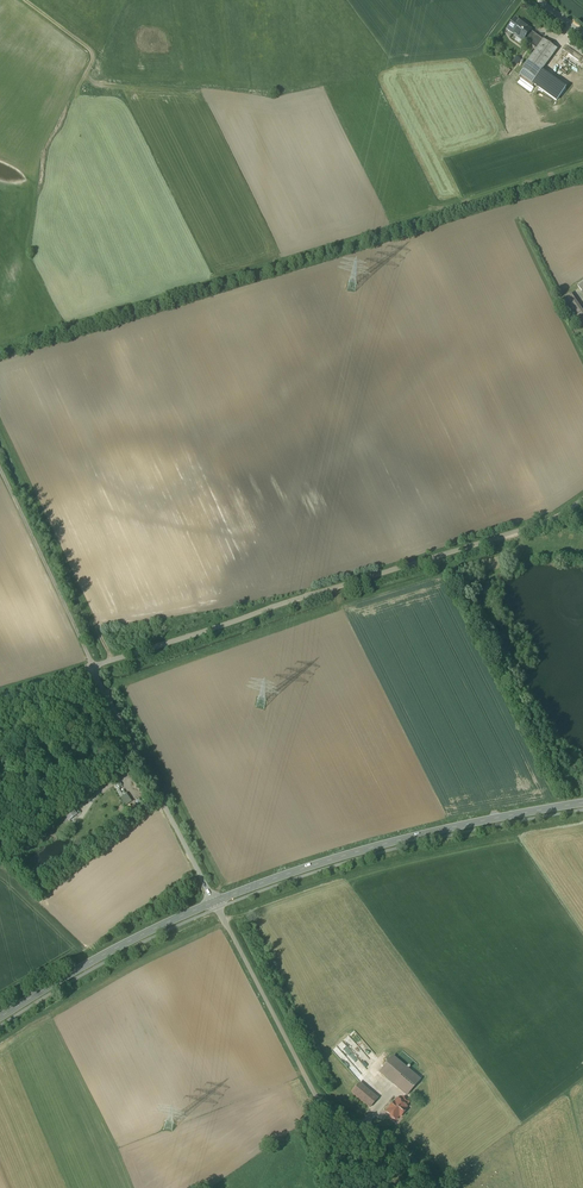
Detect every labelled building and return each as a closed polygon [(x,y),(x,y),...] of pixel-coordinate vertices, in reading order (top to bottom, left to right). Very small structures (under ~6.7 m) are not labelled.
[(530,31),(514,19),(505,30),(521,42),(530,31)] [(529,33),(523,41),(534,49),(540,40),(529,33)] [(533,80),(555,51),(540,40),(520,70),(533,80)] [(563,301),(580,325),(582,323),(582,311),(571,295),(563,301)] [(120,789),(118,790),(128,806),(140,799),(127,779),(118,785),(120,789)] [(421,1079),(393,1056),(379,1072),(407,1096),(421,1079)] [(377,1099),(359,1084),(351,1093),(369,1108),(377,1099)] [(403,1098),(400,1101),(406,1106),(409,1102),(403,1098)] [(395,1119),(395,1120),(399,1116),(400,1117),(406,1110),(404,1108),(406,1106),(400,1101),(397,1099),(386,1112),(390,1115),(390,1117),(393,1120),(395,1119)]
